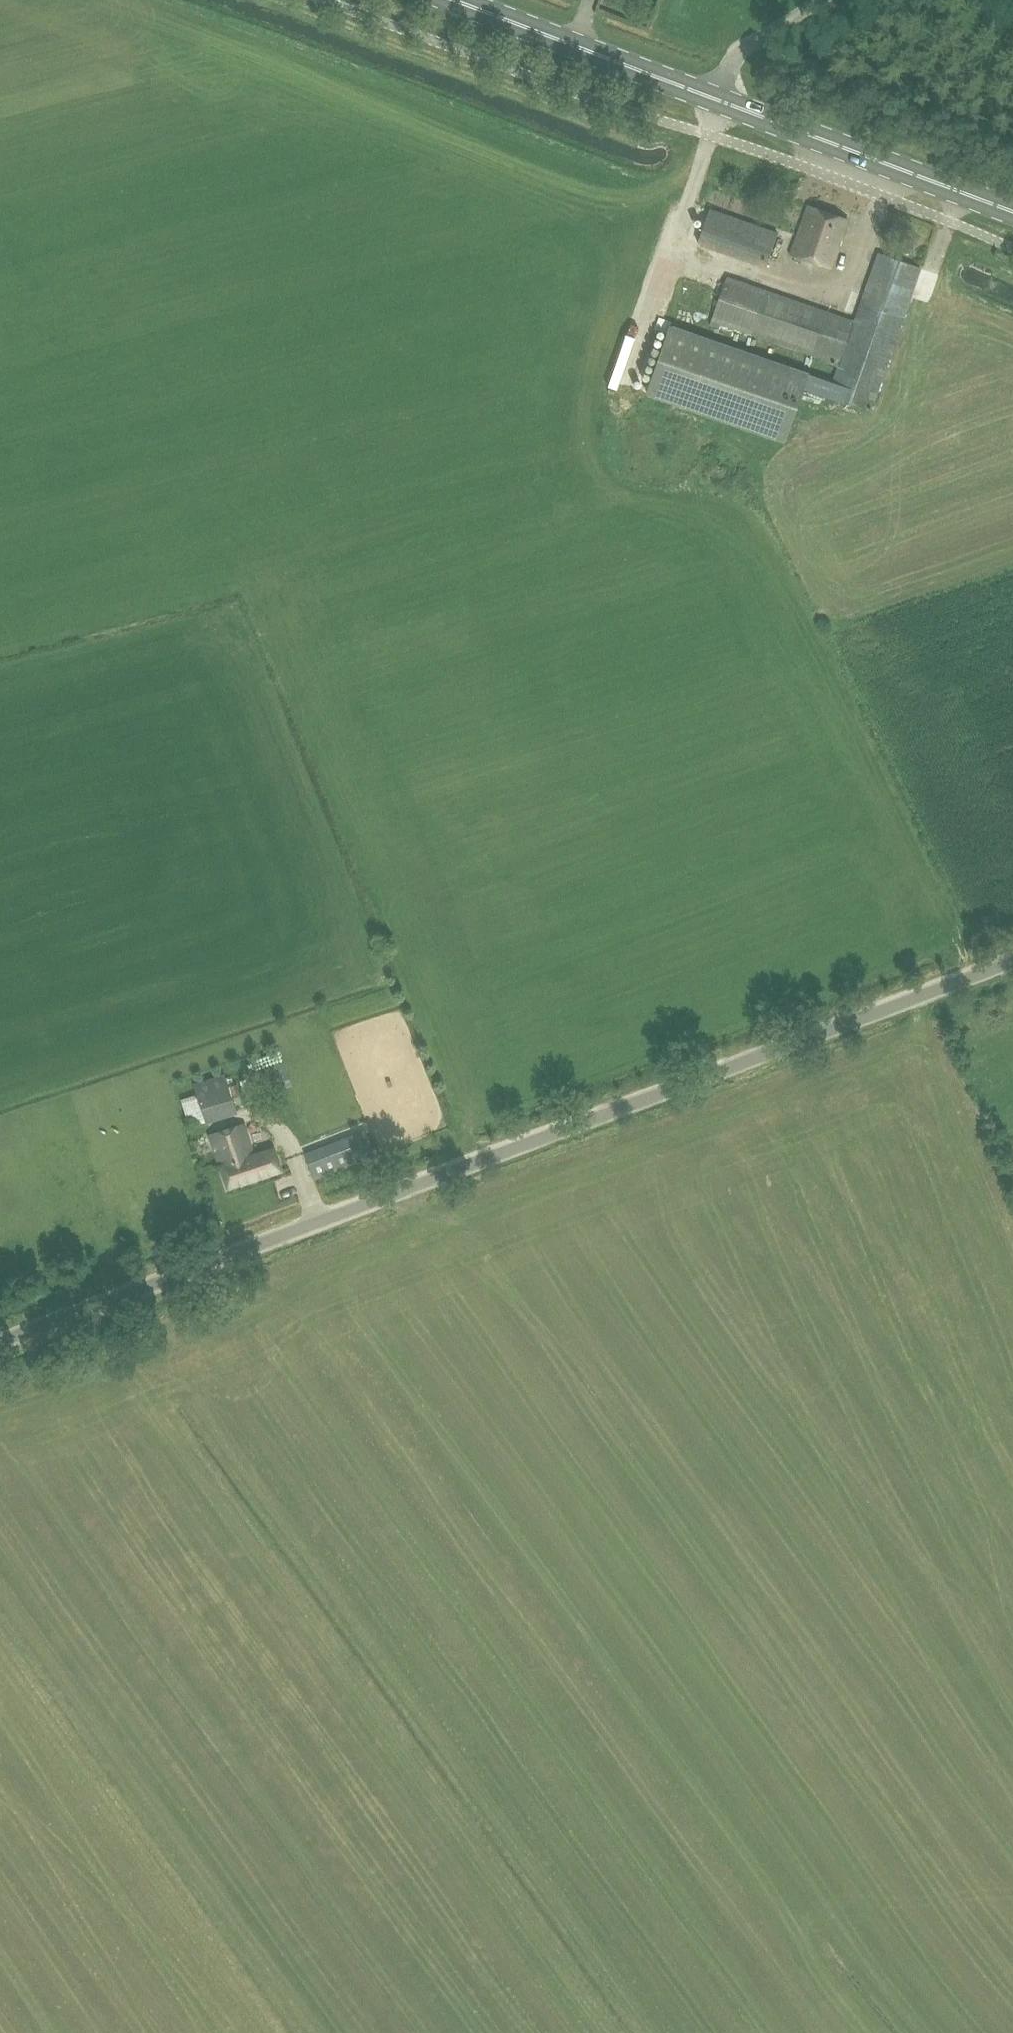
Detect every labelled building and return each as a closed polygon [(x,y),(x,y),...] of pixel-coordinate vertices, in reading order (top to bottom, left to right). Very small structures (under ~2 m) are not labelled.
[(806,204),(789,254),(829,267),(846,218),(806,204)] [(778,232),(709,208),(696,243),(765,267),(778,232)] [(877,252),(853,320),(837,367),(827,395),(871,411),(921,267),(877,252)] [(919,293),(938,300),(947,275),(928,268),(919,293)] [(837,367),(853,320),(726,275),(711,320),(825,359),(824,363),(837,367)] [(784,442),(808,373),(669,325),(645,395),(784,442)] [(273,1069),(279,1084),(290,1079),(285,1064),(273,1069)] [(195,1085),(207,1123),(236,1114),(224,1076),(195,1085)] [(244,1123),(211,1133),(227,1187),(281,1171),(274,1148),(253,1154),(244,1123)] [(311,1156),(319,1177),(375,1157),(366,1135),(311,1156)]
